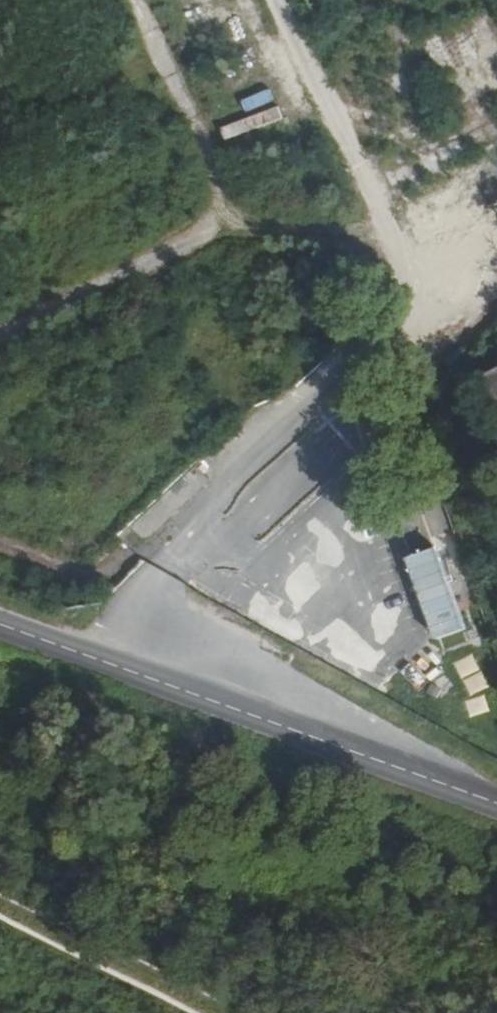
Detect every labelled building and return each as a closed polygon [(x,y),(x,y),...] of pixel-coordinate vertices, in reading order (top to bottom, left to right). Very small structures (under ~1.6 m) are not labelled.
[(190,17),(194,33),(230,22),(226,7),(190,17)] [(248,113),(277,104),(273,91),(244,101),(248,113)] [(256,119),(225,129),(228,139),(259,129),(256,119)] [(483,378),(496,405),(496,371),(483,378)] [(423,596),(432,618),(460,606),(450,584),(423,596)] [(471,718),(492,711),(486,694),(465,701),(471,718)]
